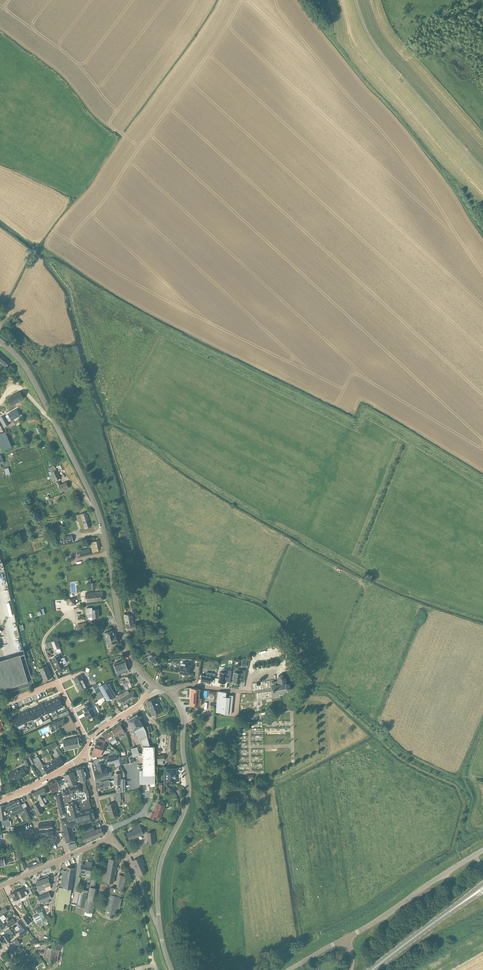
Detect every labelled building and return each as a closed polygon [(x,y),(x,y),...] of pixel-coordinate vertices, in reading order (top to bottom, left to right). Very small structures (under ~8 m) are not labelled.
[(0,362),(6,367),(10,362),(0,353),(0,362)] [(21,392),(9,399),(10,402),(12,405),(24,398),(21,392)] [(17,410),(6,416),(9,421),(20,415),(17,410)] [(4,427),(9,425),(4,416),(0,418),(0,421),(4,427)] [(4,450),(12,447),(4,428),(0,430),(0,441),(4,450)] [(51,472),(52,475),(49,476),(52,482),(55,480),(55,481),(60,478),(54,466),(49,469),(49,471),(50,470),(51,472)] [(59,482),(57,483),(58,486),(59,485),(62,491),(69,488),(66,482),(61,485),(59,482)] [(87,512),(82,514),(81,514),(85,528),(91,527),(87,512)] [(99,540),(90,542),(92,551),(101,550),(99,540)] [(103,592),(98,592),(85,593),(86,602),(103,600),(103,592)] [(127,630),(132,629),(137,628),(136,624),(134,624),(133,619),(135,618),(134,613),(136,613),(135,607),(135,605),(130,605),(131,612),(133,611),(133,613),(124,615),(127,630)] [(87,614),(93,614),(93,617),(99,617),(98,609),(92,610),(92,607),(86,608),(87,614)] [(114,635),(106,637),(108,645),(113,643),(118,642),(116,634),(114,635)] [(60,648),(57,639),(51,642),(55,650),(60,648)] [(34,685),(32,676),(31,676),(27,678),(26,676),(30,675),(31,675),(24,653),(25,653),(23,648),(21,649),(21,650),(22,650),(21,649),(23,649),(24,653),(20,654),(20,653),(19,653),(20,654),(0,660),(0,695),(34,685)] [(154,651),(151,653),(147,656),(150,659),(151,658),(153,661),(152,662),(153,662),(156,665),(159,662),(161,661),(154,651)] [(53,658),(55,665),(58,669),(64,666),(59,655),(53,658)] [(124,660),(120,662),(114,664),(118,674),(128,671),(124,660)] [(181,665),(180,670),(179,673),(183,674),(183,675),(184,675),(188,676),(190,667),(185,666),(185,664),(185,663),(182,663),(181,664),(181,665)] [(39,669),(42,675),(44,680),(52,677),(47,665),(39,669)] [(225,683),(226,677),(230,678),(231,670),(223,669),(222,672),(220,672),(218,682),(225,683)] [(237,684),(237,683),(240,683),(241,678),(245,678),(246,671),(238,669),(237,672),(234,672),(233,682),(233,683),(237,684)] [(201,675),(200,682),(211,683),(212,678),(215,678),(215,674),(206,672),(206,675),(201,675)] [(285,678),(283,674),(279,675),(278,679),(278,681),(271,682),(272,685),(271,685),(273,694),(274,694),(273,694),(279,693),(280,695),(283,695),(283,693),(285,693),(285,692),(288,691),(288,692),(289,692),(288,691),(290,688),(291,689),(291,688),(290,688),(290,685),(290,684),(289,684),(286,683),(287,682),(286,682),(285,678)] [(81,675),(78,677),(74,679),(79,690),(87,686),(81,675)] [(126,679),(124,680),(123,680),(125,686),(129,685),(130,687),(134,685),(130,675),(125,677),(126,679)] [(106,683),(99,687),(101,691),(107,701),(114,697),(110,690),(107,684),(106,683)] [(101,691),(99,687),(97,684),(93,686),(96,693),(100,691),(101,691)] [(127,691),(116,697),(121,707),(137,698),(133,690),(128,693),(127,691)] [(96,693),(95,694),(98,700),(104,697),(101,691),(100,691),(96,693)] [(226,692),(218,691),(216,712),(231,714),(233,695),(229,695),(229,697),(226,697),(226,692)] [(58,697),(51,700),(55,710),(63,707),(58,697)] [(161,711),(156,698),(147,702),(152,715),(161,711)] [(43,703),(42,703),(47,713),(48,714),(55,710),(51,700),(44,704),(43,703)] [(91,705),(92,705),(90,701),(84,704),(86,708),(83,709),(88,718),(96,714),(91,705)] [(42,703),(35,707),(40,717),(47,713),(42,703)] [(28,709),(27,709),(32,720),(33,720),(40,717),(35,707),(29,710),(28,709)] [(27,709),(20,713),(25,723),(32,720),(27,709)] [(58,714),(60,718),(69,713),(68,710),(58,714)] [(20,713),(12,717),(15,722),(13,723),(15,727),(17,726),(17,727),(25,723),(20,713)] [(146,731),(139,719),(137,714),(132,717),(144,739),(148,738),(147,734),(146,731)] [(132,717),(127,720),(133,730),(131,731),(133,735),(136,734),(139,738),(142,746),(143,768),(137,768),(138,783),(156,782),(154,746),(150,746),(148,738),(144,739),(132,717)] [(112,730),(115,735),(117,735),(118,737),(125,733),(123,730),(124,730),(121,724),(112,730)] [(115,735),(112,730),(103,735),(107,741),(112,738),(114,740),(115,739),(114,736),(115,735)] [(167,732),(167,737),(165,752),(175,752),(175,742),(176,733),(167,732)] [(63,740),(65,750),(80,746),(78,737),(63,740)] [(95,746),(103,749),(105,743),(104,743),(105,740),(99,738),(98,741),(96,741),(95,746)] [(93,752),(92,754),(92,755),(93,756),(100,757),(101,754),(103,749),(95,746),(93,752)] [(133,757),(139,755),(137,747),(131,748),(133,757)] [(107,756),(103,757),(103,759),(109,757),(111,764),(110,764),(111,767),(119,765),(118,762),(119,762),(116,753),(107,756)] [(64,764),(62,760),(60,756),(55,759),(54,760),(55,761),(56,761),(57,763),(55,764),(57,768),(64,764)] [(55,761),(54,760),(45,765),(44,764),(43,765),(40,759),(36,762),(43,774),(46,772),(47,774),(57,768),(55,764),(57,763),(56,761),(55,761)] [(27,775),(25,771),(23,767),(8,773),(12,782),(27,775)] [(87,780),(85,770),(84,768),(77,769),(77,770),(73,772),(73,771),(64,775),(65,778),(61,779),(62,782),(59,784),(57,781),(49,785),(53,791),(55,790),(56,793),(55,794),(60,814),(61,814),(62,818),(61,818),(66,842),(75,840),(73,831),(76,830),(75,827),(72,827),(71,826),(95,820),(92,809),(89,797),(90,796),(88,789),(87,789),(85,781),(87,780)] [(106,769),(100,770),(95,771),(96,777),(108,774),(106,769)] [(160,780),(166,780),(166,783),(171,782),(171,769),(160,769),(160,780)] [(111,787),(110,785),(114,784),(114,785),(121,785),(121,773),(115,773),(114,780),(109,781),(109,780),(101,782),(101,784),(97,784),(99,790),(111,787)] [(47,793),(46,792),(44,787),(33,793),(36,799),(39,797),(40,799),(39,800),(40,801),(33,805),(38,814),(43,812),(39,805),(42,804),(42,806),(48,803),(45,797),(43,798),(42,795),(47,793)] [(129,799),(133,799),(133,793),(123,793),(123,802),(130,802),(129,799)] [(7,815),(8,818),(24,811),(19,800),(5,806),(6,815),(7,815)] [(161,802),(160,804),(158,803),(154,813),(152,812),(150,818),(156,820),(157,816),(160,817),(165,806),(164,806),(165,804),(164,802),(162,801),(161,802)] [(114,803),(112,804),(107,805),(111,817),(118,815),(114,803)] [(5,806),(0,806),(0,832),(2,832),(0,825),(5,824),(5,826),(10,825),(11,825),(11,824),(11,821),(10,821),(9,821),(9,818),(7,818),(8,818),(7,815),(6,815),(5,806)] [(33,818),(27,806),(23,808),(26,816),(25,816),(27,821),(33,818)] [(38,824),(40,835),(53,833),(52,822),(38,824)] [(140,825),(132,828),(133,831),(127,833),(130,840),(143,834),(140,825)] [(104,834),(101,827),(92,831),(95,838),(104,834)] [(95,838),(92,831),(82,835),(85,842),(95,838)] [(44,864),(42,859),(41,859),(40,856),(36,858),(38,861),(27,865),(30,870),(44,864)] [(146,873),(143,865),(145,864),(142,857),(133,860),(140,876),(146,873)] [(117,860),(109,858),(108,863),(106,863),(103,881),(113,883),(117,860)] [(82,864),(80,871),(80,873),(86,874),(86,876),(90,877),(91,872),(90,872),(91,867),(92,862),(88,861),(88,864),(86,864),(85,865),(82,864)] [(55,909),(63,911),(65,903),(69,904),(74,868),(67,867),(66,871),(63,871),(60,887),(59,887),(55,909)] [(85,908),(84,911),(93,913),(95,900),(94,900),(97,888),(95,888),(97,874),(92,873),(87,899),(85,908)] [(122,899),(120,898),(120,894),(121,888),(123,888),(126,876),(119,874),(116,888),(110,887),(110,893),(105,914),(115,916),(117,909),(120,909),(122,899)] [(50,885),(48,878),(36,882),(39,891),(45,889),(44,887),(50,885)] [(29,896),(28,894),(26,890),(23,891),(22,889),(17,891),(20,898),(21,901),(26,899),(26,898),(29,896)] [(86,899),(88,891),(82,889),(81,893),(80,892),(79,892),(76,906),(85,908),(87,899),(86,899)] [(10,897),(12,902),(13,904),(16,902),(15,902),(18,901),(17,899),(20,898),(17,891),(12,893),(13,896),(10,897)] [(51,898),(51,897),(49,892),(38,897),(40,903),(43,901),(44,905),(50,902),(48,899),(51,898)] [(21,918),(26,926),(31,923),(25,915),(21,918)] [(9,927),(16,922),(15,921),(14,918),(6,924),(9,927)] [(20,919),(16,922),(18,924),(17,925),(20,929),(18,931),(21,935),(22,935),(28,930),(25,926),(20,919)] [(6,933),(2,936),(6,943),(8,941),(12,938),(14,937),(11,933),(12,932),(9,928),(5,931),(6,933)] [(14,954),(18,951),(21,949),(19,945),(17,947),(16,947),(20,944),(20,943),(21,943),(19,940),(18,941),(17,939),(13,942),(14,945),(10,948),(14,954)] [(45,959),(54,961),(57,961),(59,950),(56,949),(47,947),(47,952),(44,951),(43,958),(45,959)] [(22,966),(27,962),(29,960),(27,956),(28,955),(25,951),(21,954),(22,956),(18,959),(22,966)]
